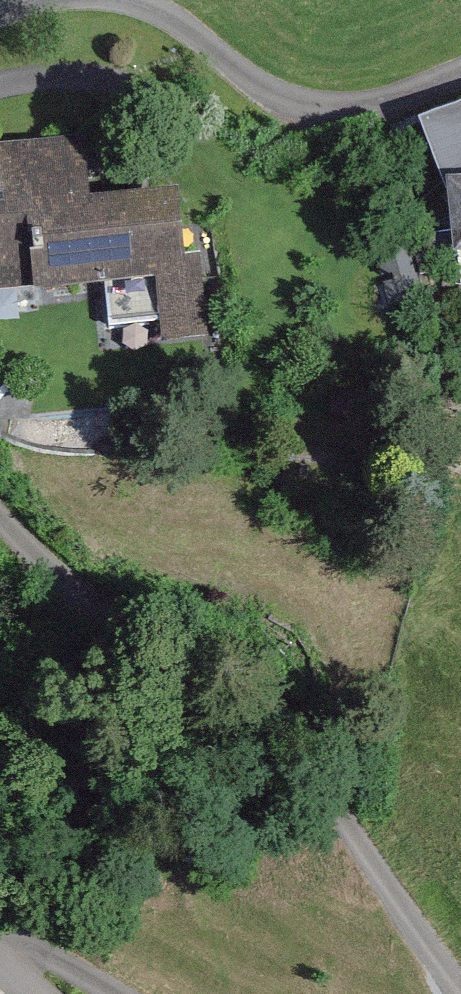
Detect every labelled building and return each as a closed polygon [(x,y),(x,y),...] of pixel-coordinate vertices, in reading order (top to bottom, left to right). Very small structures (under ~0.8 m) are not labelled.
[(417,123),(441,184),(460,176),(460,106),(417,123)] [(0,148),(0,295),(102,285),(107,332),(192,323),(178,193),(88,203),(82,140),(0,148)] [(445,184),(453,256),(460,255),(460,182),(445,184)]
